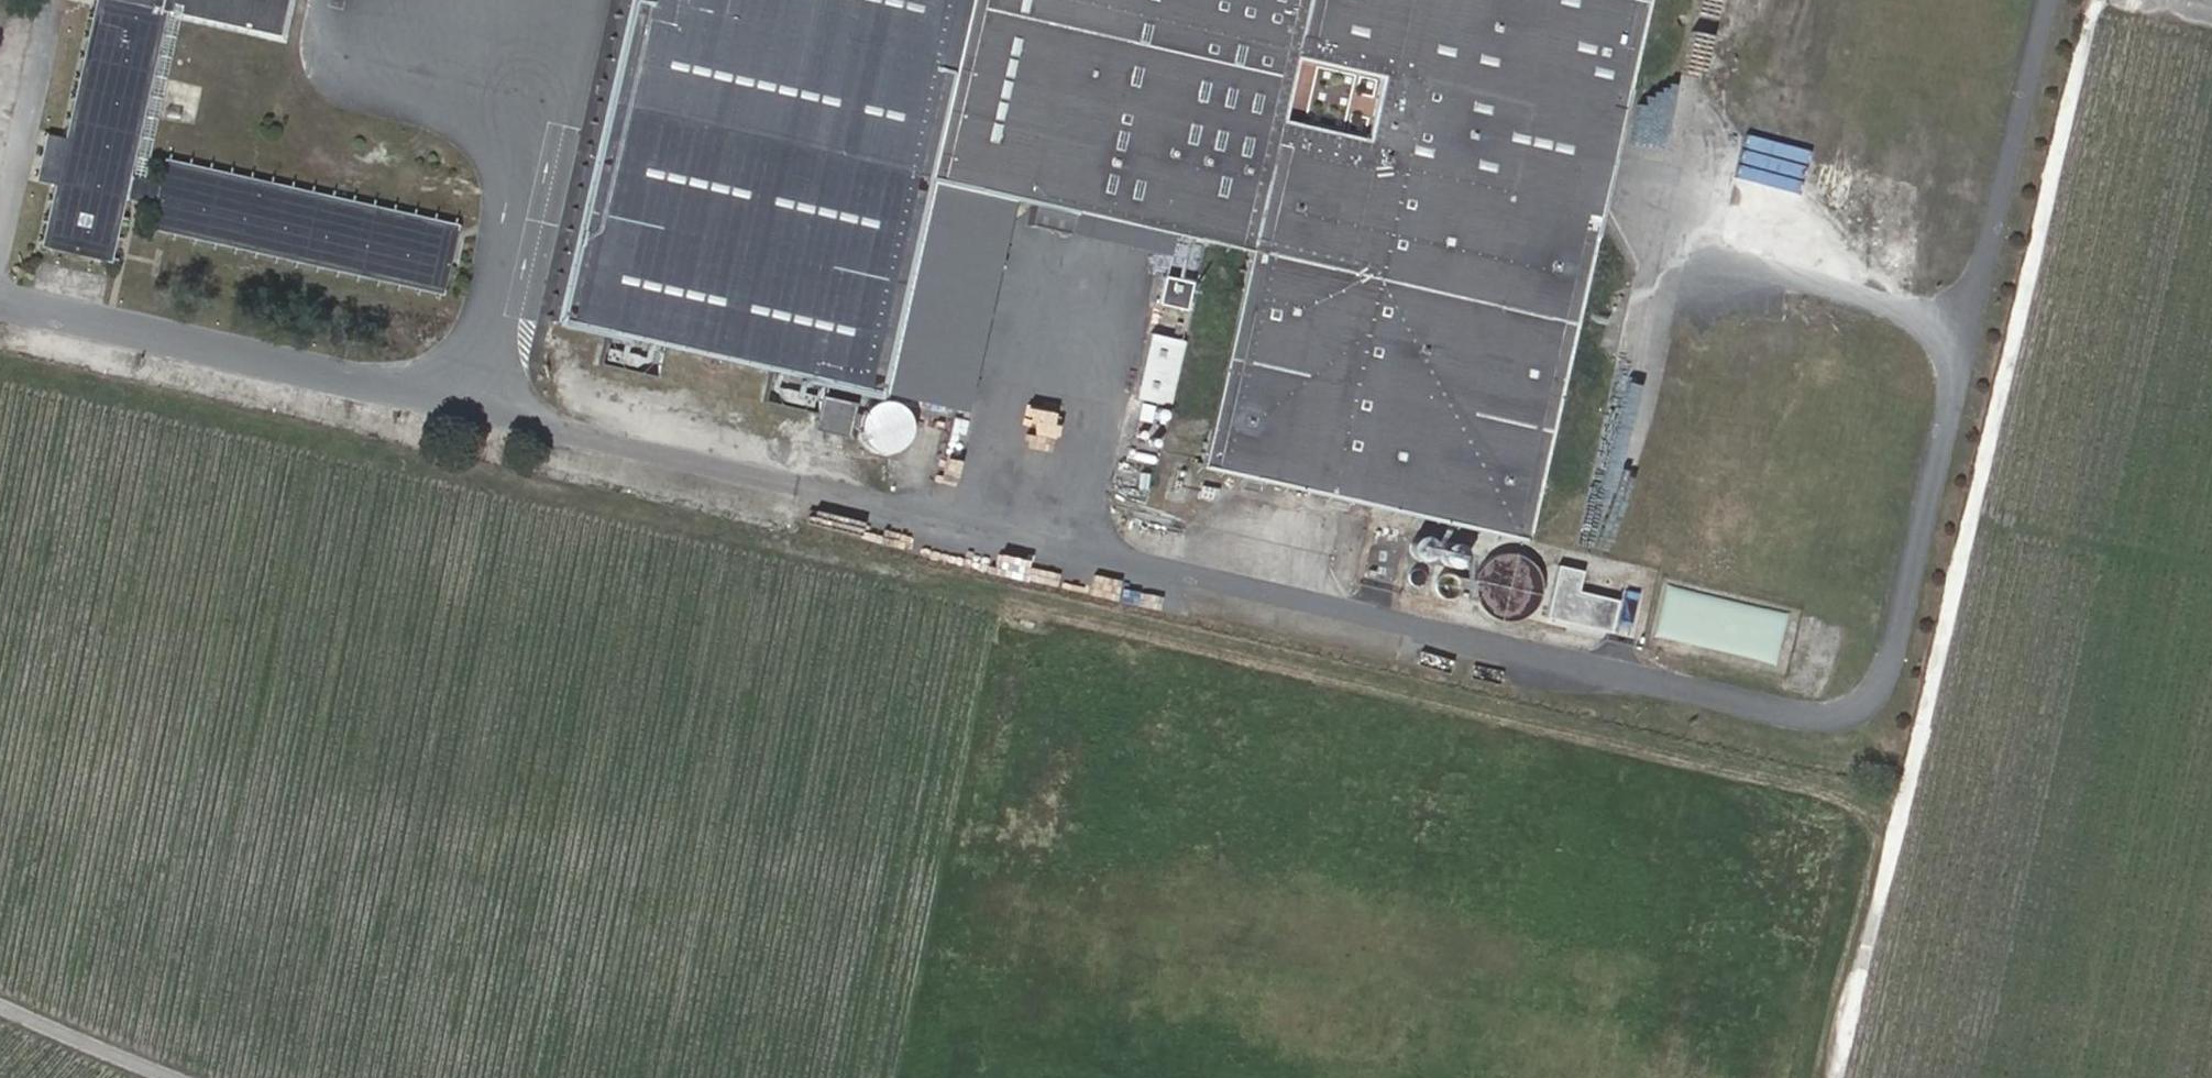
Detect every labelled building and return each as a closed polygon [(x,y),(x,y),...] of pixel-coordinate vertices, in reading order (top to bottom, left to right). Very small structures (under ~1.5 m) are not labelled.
[(40,180),(55,184),(42,244),(103,257),(119,191),(152,200),(146,222),(439,285),(454,221),(162,157),(156,182),(123,174),(161,6),(166,7),(168,0),(98,0),(65,142),(50,139),(40,180)] [(181,3),(179,10),(278,33),(286,0),(169,0),(181,3)] [(552,313),(876,389),(925,174),(1245,246),(1196,461),(1521,535),(1642,0),(624,0),(552,313)] [(32,178),(40,180),(50,139),(42,137),(32,178)] [(892,392),(971,409),(1016,198),(937,181),(892,392)] [(1188,279),(1157,273),(1150,303),(1181,308),(1188,279)] [(1179,342),(1145,335),(1130,400),(1164,406),(1179,342)] [(816,427),(851,434),(857,401),(823,394),(816,427)] [(863,438),(904,450),(916,408),(875,396),(863,438)] [(1540,558),(1485,555),(1481,609),(1537,613),(1540,558)] [(1581,590),(1585,567),(1557,563),(1549,619),(1614,628),(1619,595),(1581,590)] [(1633,624),(1638,590),(1624,588),(1619,622),(1633,624)] [(1655,640),(1779,658),(1786,608),(1663,590),(1655,640)]
